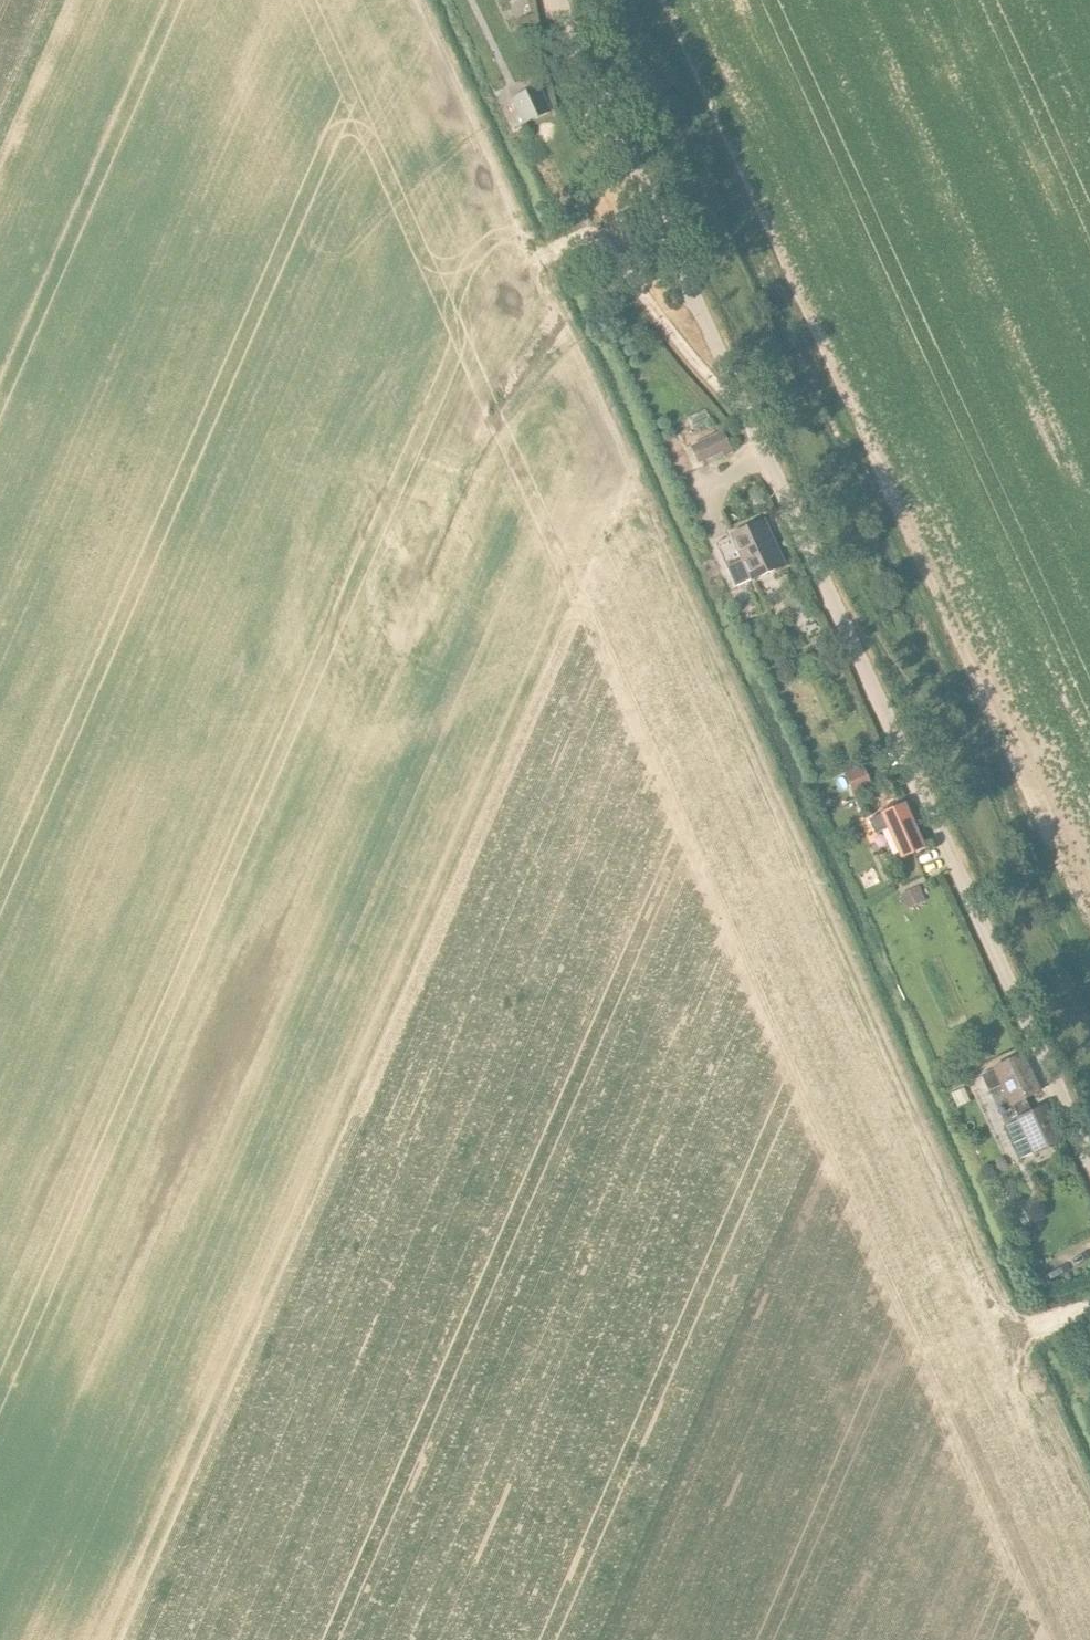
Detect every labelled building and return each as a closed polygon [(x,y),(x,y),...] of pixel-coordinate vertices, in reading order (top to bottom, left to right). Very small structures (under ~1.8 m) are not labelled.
[(538,85),(510,97),(522,124),(550,111),(538,85)] [(698,461),(729,445),(722,431),(690,447),(698,461)] [(759,522),(714,543),(734,587),(783,565),(774,544),(770,546),(759,522)] [(815,644),(814,647),(818,657),(817,657),(821,666),(832,661),(828,652),(827,653),(822,643),(819,642),(815,644)] [(860,768),(844,776),(854,796),(870,788),(860,768)] [(902,856),(916,850),(924,846),(904,806),(897,809),(895,804),(883,809),(885,813),(881,815),(902,856)] [(918,885),(899,895),(906,909),(925,899),(918,885)] [(1021,1054),(981,1074),(989,1090),(1000,1084),(1010,1105),(1038,1090),(1021,1054)] [(963,1088),(950,1094),(956,1108),(969,1102),(963,1088)] [(1019,1158),(1059,1140),(1045,1108),(1004,1125),(1019,1158)]
